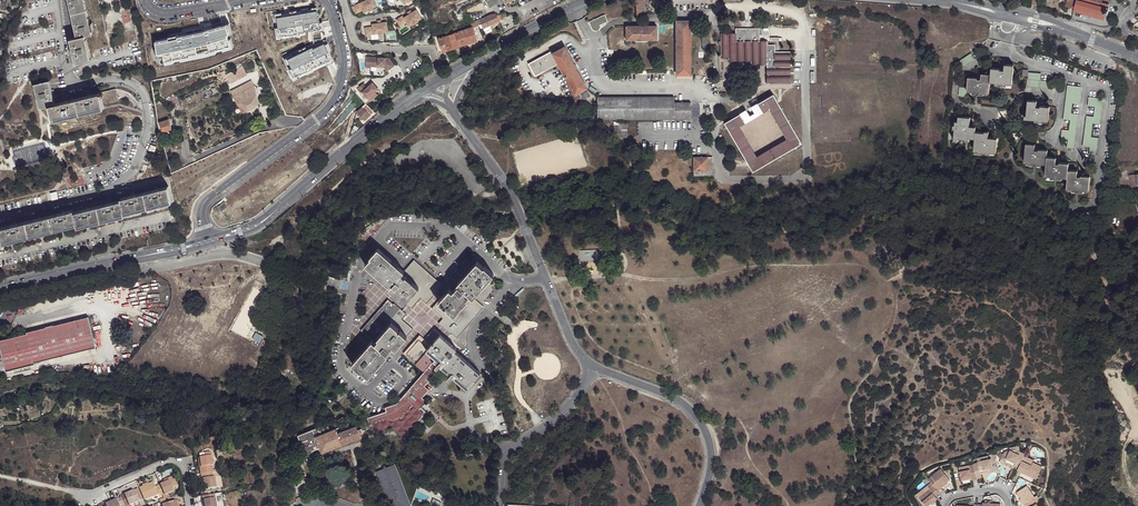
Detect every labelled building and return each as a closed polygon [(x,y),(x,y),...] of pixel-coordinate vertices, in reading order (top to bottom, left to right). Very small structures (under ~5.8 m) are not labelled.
[(86,8),(84,0),(69,0),(71,11),(86,8)] [(368,0),(366,1),(366,2),(354,8),(357,15),(364,11),(365,13),(369,11),(370,13),(375,10),(374,9),(378,7),(374,0),(370,0),(369,1),(368,0)] [(486,2),(489,9),(503,1),(503,0),(489,0),(486,2)] [(636,17),(645,16),(644,0),(635,0),(636,17)] [(1065,7),(1074,9),(1076,0),(1067,0),(1065,7)] [(1074,9),(1073,12),(1105,20),(1106,16),(1106,17),(1107,15),(1109,15),(1110,14),(1110,12),(1109,11),(1108,10),(1108,8),(1109,4),(1101,2),(1092,0),(1076,0),(1074,9)] [(77,37),(86,35),(92,33),(86,8),(71,11),(77,37)] [(405,18),(398,22),(402,28),(407,25),(408,24),(411,28),(415,26),(415,27),(420,24),(420,23),(423,21),(418,12),(413,15),(413,14),(409,16),(410,17),(406,20),(405,18)] [(492,14),(479,20),(481,23),(483,27),(498,21),(496,16),(495,14),(492,14)] [(600,27),(600,25),(607,22),(605,15),(589,22),(592,29),(593,30),(595,31),(597,31),(599,29),(600,27)] [(690,21),(676,20),(676,74),(690,74),(690,21)] [(213,28),(227,25),(229,33),(232,32),(229,22),(213,27),(213,28)] [(374,27),(366,29),(368,37),(380,34),(380,35),(386,34),(386,33),(390,32),(387,22),(382,23),(382,22),(379,23),(379,24),(373,25),(374,27)] [(159,56),(160,64),(208,54),(233,46),(229,33),(227,25),(213,28),(213,27),(204,30),(205,31),(183,36),(182,34),(178,35),(178,37),(156,41),(157,47),(159,56)] [(656,25),(625,26),(626,40),(636,40),(646,40),(646,39),(656,39),(656,25)] [(477,40),(473,27),(438,38),(442,51),(477,40)] [(790,84),(791,52),(776,52),(776,45),(768,45),(768,41),(760,41),(760,29),(736,29),(736,34),(721,34),(721,57),(728,57),(728,61),(751,60),(751,65),(767,64),(768,84),(790,84)] [(86,35),(77,37),(71,38),(76,62),(91,58),(86,35)] [(565,46),(552,53),(558,64),(574,95),(587,88),(565,46)] [(558,64),(552,53),(551,51),(529,63),(535,76),(558,64)] [(955,63),(960,69),(974,60),(970,54),(955,63)] [(388,59),(365,57),(364,63),(368,64),(368,66),(380,68),(380,65),(382,65),(382,68),(384,72),(392,67),(388,59)] [(990,75),(990,82),(995,83),(995,84),(1006,85),(1006,84),(1011,84),(1013,66),(1004,64),(1004,70),(1000,70),(1000,69),(991,68),(990,75)] [(246,75),(242,67),(225,75),(230,83),(246,75)] [(1027,71),(1022,70),(1021,76),(1026,77),(1025,87),(1051,89),(1051,82),(1039,81),(1040,74),(1027,73),(1027,71)] [(988,93),(990,82),(990,75),(981,74),(981,79),(976,79),(977,78),(968,77),(967,91),(972,92),(971,94),(983,95),(983,93),(988,93)] [(53,104),(48,81),(35,84),(40,107),(50,105),(53,104)] [(231,92),(234,96),(254,86),(252,81),(231,92)] [(375,92),(378,89),(373,83),(367,88),(364,84),(358,89),(361,93),(362,92),(368,98),(375,92)] [(183,97),(186,103),(214,91),(211,85),(183,97)] [(234,96),(233,96),(237,104),(239,108),(243,106),(246,111),(259,104),(255,85),(254,86),(234,96)] [(1081,89),(1066,87),(1062,120),(1069,121),(1068,132),(1061,131),(1060,139),(1067,140),(1066,148),(1073,150),(1077,116),(1070,115),(1071,105),(1078,106),(1081,89)] [(83,97),(87,112),(104,108),(103,104),(118,100),(116,90),(83,97)] [(375,92),(368,98),(370,101),(378,95),(375,92)] [(752,107),(757,117),(770,110),(787,140),(757,158),(739,127),(752,120),(746,110),(724,123),(753,172),(802,144),(773,95),(752,107)] [(87,112),(83,97),(53,104),(50,105),(53,119),(87,112)] [(170,105),(177,103),(174,97),(167,99),(170,105)] [(673,97),(597,97),(597,119),(690,119),(690,103),(673,102),(673,97)] [(1102,100),(1088,98),(1087,107),(1094,108),(1092,118),(1085,117),(1082,147),(1088,148),(1088,155),(1095,156),(1097,139),(1090,138),(1092,125),(1099,125),(1102,100)] [(1036,102),(1027,101),(1025,116),(1024,116),(1023,120),(1034,121),(1034,122),(1042,123),(1042,121),(1047,122),(1048,108),(1039,106),(1039,108),(1036,107),(1036,102)] [(365,120),(373,111),(366,104),(357,113),(359,115),(358,117),(360,119),(361,119),(363,121),(365,120)] [(752,120),(757,117),(752,107),(746,110),(752,120)] [(975,138),(975,131),(975,127),(969,126),(969,117),(958,116),(958,121),(955,121),(955,125),(953,125),(953,128),(954,128),(954,140),(957,141),(957,138),(965,138),(965,140),(969,140),(969,137),(975,138)] [(169,119),(159,122),(162,132),(172,129),(169,119)] [(984,132),(975,131),(975,138),(974,150),(979,150),(978,152),(990,153),(991,152),(996,152),(997,138),(988,137),(989,131),(984,131),(984,132)] [(1041,164),(1046,165),(1046,157),(1047,151),(1038,150),(1038,151),(1034,150),(1034,145),(1025,144),(1024,163),(1029,163),(1028,165),(1040,166),(1041,164)] [(707,162),(707,157),(693,157),(693,170),(694,171),(694,175),(712,175),(712,162),(707,162)] [(1062,178),(1067,178),(1067,171),(1068,164),(1059,163),(1059,164),(1055,164),(1055,158),(1046,157),(1046,165),(1045,176),(1050,177),(1050,178),(1062,179),(1062,178)] [(1067,171),(1067,178),(1066,189),(1071,190),(1071,191),(1083,193),(1083,191),(1088,192),(1089,177),(1080,176),(1080,178),(1076,177),(1076,172),(1067,171)] [(145,192),(149,207),(172,201),(168,186),(145,192)] [(149,207),(145,192),(121,198),(122,200),(125,213),(149,207)] [(98,205),(102,220),(126,215),(125,213),(122,200),(98,205)] [(102,220),(98,205),(75,211),(78,224),(78,226),(102,220)] [(49,215),(53,230),(78,224),(75,211),(74,209),(49,215)] [(53,230),(49,215),(24,221),(28,236),(53,230)] [(24,221),(0,227),(0,230),(3,242),(28,236),(24,221)] [(402,274),(404,271),(378,248),(370,257),(371,258),(365,265),(390,287),(389,289),(399,298),(405,303),(419,287),(406,276),(405,278),(402,274)] [(414,260),(404,271),(402,274),(405,278),(406,276),(419,287),(405,303),(412,309),(421,298),(427,303),(439,290),(438,289),(442,284),(414,260)] [(444,295),(439,301),(454,315),(467,300),(466,298),(470,295),(473,297),(493,274),(485,266),(484,267),(477,261),(457,283),(458,285),(452,291),(450,288),(444,295)] [(454,315),(439,301),(432,308),(444,318),(439,323),(451,334),(452,333),(457,338),(484,307),(473,297),(470,295),(466,298),(467,300),(454,315)] [(361,330),(372,340),(375,343),(379,339),(377,338),(391,323),(407,336),(413,330),(402,321),(406,316),(388,299),(361,330)] [(88,317),(27,334),(27,333),(0,340),(0,346),(6,371),(35,364),(35,363),(96,347),(88,317)] [(375,343),(372,340),(352,363),(361,371),(361,370),(368,376),(388,354),(387,353),(393,346),(396,349),(401,343),(407,336),(391,323),(377,338),(379,339),(375,343)] [(246,340),(258,346),(263,335),(251,329),(246,340)] [(404,353),(425,372),(430,365),(425,360),(426,358),(428,360),(432,355),(426,350),(440,334),(434,329),(424,340),(419,336),(404,353)] [(467,389),(475,380),(474,380),(480,373),(468,362),(455,350),(456,349),(440,334),(426,350),(432,355),(439,361),(440,360),(444,363),(441,366),(450,374),(452,376),(467,389)] [(369,422),(356,427),(360,438),(364,437),(362,433),(364,432),(364,430),(366,428),(365,427),(373,424),(376,430),(391,425),(404,436),(425,412),(420,408),(427,400),(423,397),(430,389),(425,384),(431,377),(441,366),(444,363),(440,360),(439,361),(432,355),(428,360),(426,358),(425,360),(430,365),(397,403),(385,407),(386,411),(368,418),(369,422)] [(297,435),(306,458),(322,452),(315,436),(335,428),(333,422),(297,435)] [(356,427),(355,426),(343,431),(337,433),(341,445),(360,438),(356,427)] [(322,452),(341,445),(337,433),(335,428),(315,436),(322,452)] [(1025,455),(1026,454),(1022,451),(1020,451),(1019,446),(1011,448),(1011,450),(1006,452),(1003,459),(1007,461),(1009,457),(1018,461),(1016,465),(1020,467),(1023,460),(1025,455)] [(199,473),(210,472),(210,470),(209,465),(211,465),(209,451),(203,452),(204,456),(196,458),(199,473)] [(322,452),(306,458),(310,466),(312,465),(325,461),(322,452)] [(347,454),(339,457),(341,462),(342,461),(344,466),(347,464),(349,468),(345,470),(346,475),(353,472),(350,463),(351,463),(347,454)] [(1020,467),(1019,470),(1028,474),(1029,472),(1039,476),(1043,467),(1034,462),(1036,460),(1025,455),(1023,460),(1020,467)] [(980,462),(975,463),(975,464),(979,478),(983,477),(982,474),(995,471),(992,458),(990,458),(989,456),(979,458),(980,462)] [(394,468),(396,467),(394,464),(376,471),(377,475),(381,473),(394,468)] [(974,479),(979,478),(975,464),(971,465),(968,465),(969,469),(964,470),(961,470),(963,479),(973,476),(974,479)] [(932,482),(935,485),(939,490),(942,488),(941,486),(948,481),(949,482),(952,480),(942,467),(929,478),(932,482)] [(398,480),(394,468),(381,473),(394,505),(405,501),(397,481),(398,480)] [(221,486),(218,470),(210,472),(211,476),(213,476),(215,487),(221,486)] [(211,476),(210,472),(199,473),(200,479),(201,479),(203,489),(215,487),(213,476),(211,476)] [(377,475),(390,505),(392,505),(394,505),(381,473),(377,475)] [(163,493),(164,495),(167,494),(174,491),(173,489),(178,487),(175,478),(160,485),(163,493)] [(408,500),(400,479),(398,480),(397,481),(405,501),(408,500)] [(138,488),(143,500),(158,494),(159,495),(163,493),(160,485),(154,487),(152,482),(138,488)] [(936,495),(940,492),(939,490),(935,485),(932,482),(928,485),(931,488),(920,497),(927,505),(932,502),(935,500),(938,497),(936,495)] [(1026,504),(1029,501),(1033,505),(1038,503),(1042,501),(1038,495),(1036,497),(1033,492),(1029,486),(1018,492),(1022,498),(1024,500),(1026,504)] [(132,490),(137,501),(141,499),(137,488),(132,490)] [(119,496),(120,497),(124,505),(127,505),(137,501),(132,490),(119,496)] [(213,493),(200,496),(201,500),(203,500),(204,504),(204,505),(216,505),(213,493)] [(120,497),(104,505),(105,505),(124,505),(120,497)]
